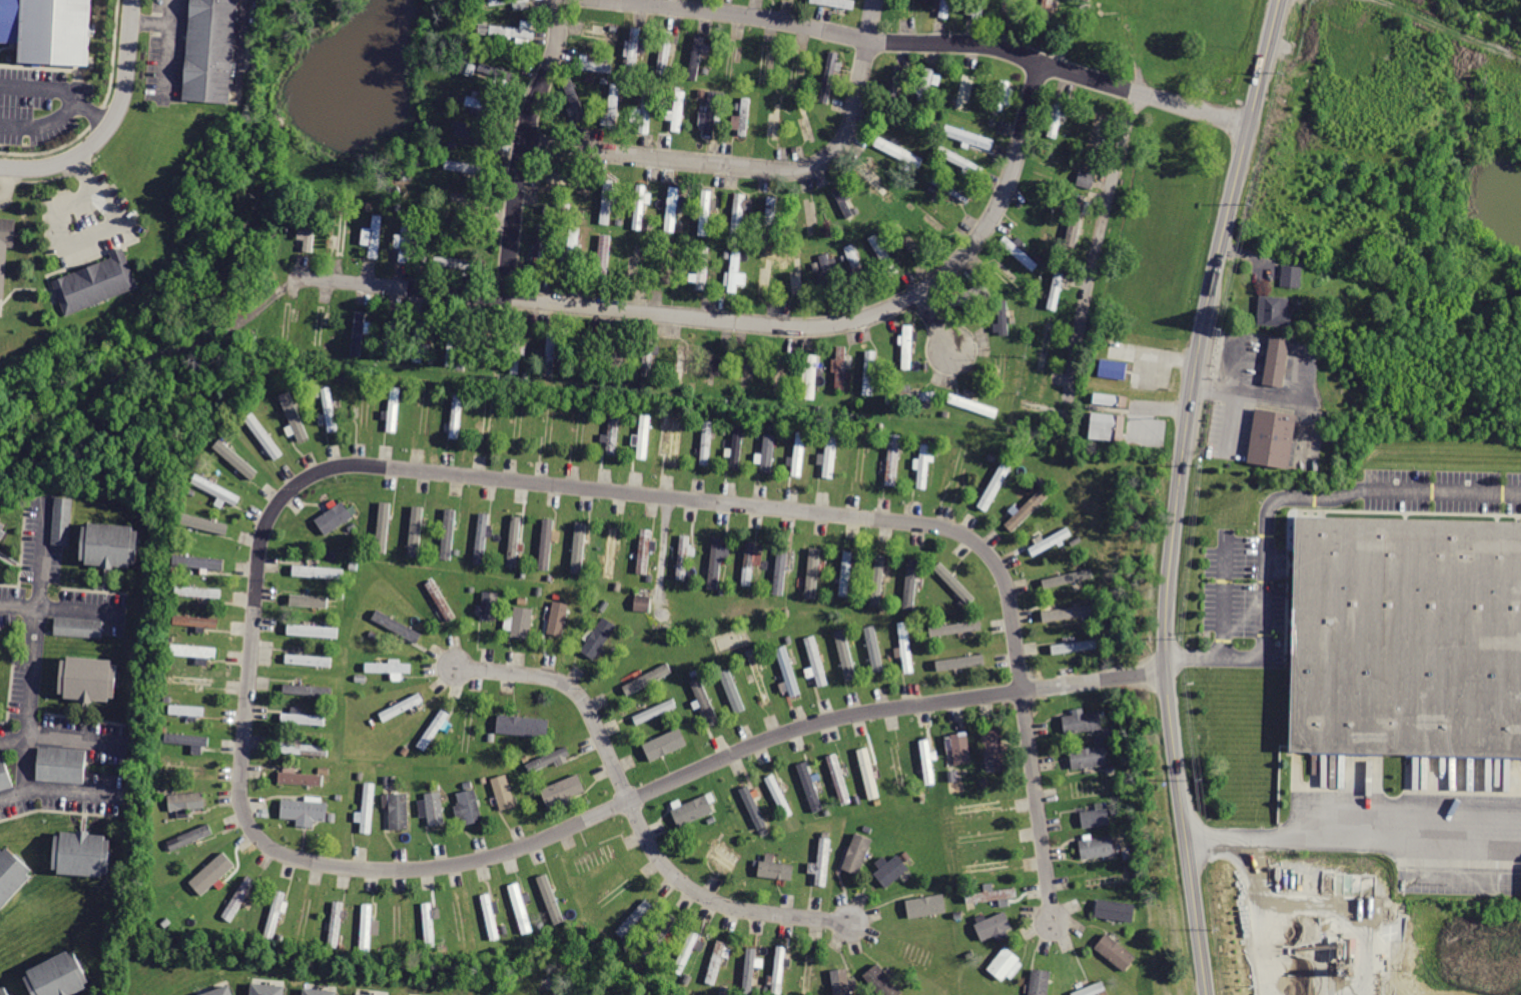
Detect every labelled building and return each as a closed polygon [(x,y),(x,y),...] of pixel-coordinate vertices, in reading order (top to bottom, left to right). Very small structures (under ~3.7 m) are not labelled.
[(19,46),(18,63),(89,68),(93,0),(0,0),(0,45),(19,46)] [(183,100),(232,104),(240,0),(191,0),(183,100)] [(489,8),(532,2),(532,0),(488,0),(489,8)] [(811,2),(854,10),(855,0),(811,0),(811,2)] [(936,17),(948,19),(951,0),(939,0),(936,17)] [(971,19),(982,21),(986,0),(974,0),(971,19)] [(1034,31),(1048,35),(1056,0),(1041,0),(1034,31)] [(482,19),(480,34),(533,42),(535,28),(482,19)] [(632,23),(625,68),(637,70),(645,25),(632,23)] [(587,25),(584,39),(617,44),(619,30),(587,25)] [(664,29),(657,74),(670,76),(677,31),(664,29)] [(694,32),(687,77),(700,79),(708,35),(694,32)] [(758,41),(754,89),(769,90),(773,42),(758,41)] [(828,49),(816,100),(830,103),(842,53),(828,49)] [(479,57),(474,71),(512,84),(517,70),(479,57)] [(576,57),(575,70),(610,73),(612,60),(576,57)] [(896,61),(879,112),(892,116),(909,65),(896,61)] [(926,65),(915,100),(928,104),(938,68),(926,65)] [(961,74),(953,108),(974,113),(983,79),(961,74)] [(1001,76),(990,116),(1002,119),(1013,79),(1001,76)] [(573,77),(562,81),(578,123),(590,119),(573,77)] [(609,83),(603,129),(616,130),(622,85),(609,83)] [(643,85),(636,135),(648,137),(655,86),(643,85)] [(676,88),(670,134),(683,136),(689,90),(676,88)] [(707,90),(700,138),(716,140),(722,91),(707,90)] [(467,93),(465,107),(503,114),(506,100),(467,93)] [(773,94),(767,146),(782,148),(788,96),(773,94)] [(1056,94),(1047,137),(1059,139),(1068,96),(1056,94)] [(740,96),(734,137),(747,139),(752,98),(740,96)] [(1095,114),(1084,156),(1098,160),(1109,118),(1095,114)] [(945,123),(941,136),(990,151),(994,139),(945,123)] [(455,125),(453,138),(492,145),(495,133),(455,125)] [(880,134),(874,146),(919,169),(925,157),(880,134)] [(941,143),(934,156),(979,181),(986,168),(941,143)] [(446,157),(443,170),(485,178),(487,165),(446,157)] [(854,172),(892,209),(901,199),(864,162),(854,172)] [(1082,168),(1078,187),(1096,191),(1101,172),(1082,168)] [(935,172),(929,183),(967,204),(973,194),(935,172)] [(604,178),(598,227),(611,229),(617,180),(604,178)] [(832,189),(845,221),(857,215),(844,184),(832,189)] [(637,185),(632,230),(644,232),(649,186),(637,185)] [(669,185),(662,232),(675,234),(682,187),(669,185)] [(450,191),(448,208),(484,211),(485,194),(450,191)] [(703,191),(698,236),(709,237),(714,192),(703,191)] [(735,191),(729,238),(741,240),(747,193),(735,191)] [(1074,194),(1063,246),(1077,249),(1088,197),(1074,194)] [(768,198),(762,241),(776,243),(782,200),(768,198)] [(305,203),(300,252),(315,254),(320,205),(305,203)] [(339,204),(335,255),(348,256),(352,205),(339,204)] [(542,204),(541,219),(587,221),(587,206),(542,204)] [(370,214),(366,261),(379,262),(383,215),(370,214)] [(5,299),(7,246),(14,246),(15,216),(0,215),(0,299),(5,299)] [(401,216),(396,263),(410,265),(416,218),(401,216)] [(538,228),(533,271),(544,273),(549,229),(538,228)] [(570,228),(564,278),(576,280),(582,229),(570,228)] [(867,237),(890,277),(902,271),(879,231),(867,237)] [(1006,234),(998,243),(1031,272),(1039,263),(1006,234)] [(599,235),(594,281),(609,282),(613,237),(599,235)] [(843,248),(859,290),(870,286),(854,244),(843,248)] [(699,245),(693,290),(707,292),(713,247),(699,245)] [(731,250),(725,293),(738,295),(739,284),(745,284),(747,269),(740,268),(743,251),(731,250)] [(435,251),(434,265),(476,268),(477,254),(435,251)] [(766,251),(759,295),(772,297),(779,253),(766,251)] [(51,283),(64,315),(140,285),(127,252),(51,283)] [(819,256),(831,300),(840,298),(828,254),(819,256)] [(1279,263),(1279,286),(1303,287),(1303,264),(1279,263)] [(1054,271),(1044,307),(1058,311),(1068,274),(1054,271)] [(945,301),(951,312),(989,293),(983,282),(945,301)] [(1258,294),(1257,324),(1291,325),(1292,313),(1287,312),(1288,295),(1258,294)] [(996,298),(999,335),(1013,334),(1010,296),(996,298)] [(356,311),(351,357),(362,358),(368,312),(356,311)] [(1046,320),(1035,372),(1048,375),(1059,323),(1046,320)] [(903,325),(900,370),(913,371),(916,325),(903,325)] [(393,335),(391,335),(391,326),(386,326),(385,354),(393,354),(393,335)] [(514,329),(509,373),(520,375),(525,331),(514,329)] [(547,332),(542,377),(554,378),(560,334),(547,332)] [(578,336),(574,380),(587,381),(591,337),(578,336)] [(1269,337),(1263,385),(1286,388),(1292,340),(1269,337)] [(612,338),(607,381),(619,382),(624,340),(612,338)] [(644,339),(640,379),(651,380),(655,340),(644,339)] [(448,361),(449,352),(455,352),(455,341),(447,341),(446,361),(448,361)] [(678,342),(672,389),(686,391),(691,343),(678,342)] [(837,348),(835,389),(846,390),(849,348),(837,348)] [(865,351),(863,394),(875,395),(878,352),(865,351)] [(809,353),(805,400),(817,401),(820,354),(809,353)] [(1102,357),(1099,379),(1130,384),(1133,361),(1102,357)] [(319,388),(326,433),(339,431),(332,385),(319,388)] [(390,385),(385,430),(398,431),(403,387),(390,385)] [(887,393),(889,407),(938,402),(937,388),(887,393)] [(291,424),(285,427),(289,436),(295,433),(299,442),(309,438),(289,390),(279,395),(291,424)] [(451,392),(447,438),(461,439),(465,393),(451,392)] [(952,392),(948,404),(996,419),(1000,407),(952,392)] [(483,397),(477,442),(491,444),(496,398),(483,397)] [(545,403),(541,448),(555,449),(558,404),(545,403)] [(610,407),(605,453),(618,454),(623,409),(610,407)] [(1254,407),(1246,461),(1287,468),(1295,413),(1254,407)] [(1095,411),(1091,441),(1121,445),(1125,415),(1095,411)] [(275,460),(283,454),(253,412),(244,418),(275,460)] [(672,413),(667,465),(680,466),(685,414),(672,413)] [(638,414),(635,459),(648,460),(652,415),(638,414)] [(702,420),(696,465),(711,466),(717,422),(702,420)] [(734,423),(727,468),(740,470),(747,425),(734,423)] [(827,426),(821,478),(836,480),(841,428),(827,426)] [(795,430),(790,475),(804,476),(809,432),(795,430)] [(763,432),(758,473),(774,474),(778,434),(763,432)] [(889,432),(882,485),(898,488),(905,434),(889,432)] [(258,472),(220,438),(213,446),(251,480),(258,472)] [(921,441),(914,491),(929,493),(936,444),(921,441)] [(1003,460),(976,504),(988,512),(1015,467),(1003,460)] [(198,470),(190,484),(234,509),(242,495),(198,470)] [(999,525),(1014,534),(1053,495),(1041,483),(999,525)] [(55,495),(52,545),(71,546),(75,497),(55,495)] [(314,518),(325,537),(355,519),(344,500),(314,518)] [(388,501),(377,501),(376,552),(387,552),(388,501)] [(412,506),(406,554),(421,556),(427,508),(412,506)] [(451,559),(454,508),(443,508),(441,559),(451,559)] [(183,510),(179,524),(229,537),(232,523),(183,510)] [(477,512),(471,562),(487,564),(493,514),(477,512)] [(510,515),(504,567),(519,569),(525,517),(510,515)] [(1293,755),(1520,760),(1520,522),(1298,517),(1293,755)] [(539,569),(550,570),(551,518),(541,518),(539,569)] [(9,525),(0,520),(0,540),(9,525)] [(84,521),(80,562),(139,567),(142,527),(84,521)] [(574,523),(570,568),(583,570),(588,524),(574,523)] [(1025,544),(1031,556),(1074,536),(1067,523),(1025,544)] [(609,525),(602,576),(616,578),(623,527),(609,525)] [(642,526),(636,573),(650,575),(656,528),(642,526)] [(679,533),(673,577),(686,579),(692,535),(679,533)] [(713,535),(708,590),(720,591),(726,536),(713,535)] [(745,540),(740,585),(753,587),(758,542),(745,540)] [(776,541),(771,595),(786,596),(791,542),(776,541)] [(808,545),(804,600),(818,601),(822,546),(808,545)] [(843,549),(836,594),(851,596),(857,550),(843,549)] [(179,552),(177,567),(223,572),(225,557),(179,552)] [(875,552),(869,606),(886,608),(892,554),(875,552)] [(906,554),(901,609),(916,610),(921,556),(906,554)] [(940,560),(932,568),(969,605),(978,596),(940,560)] [(294,563),(293,576),(345,580),(346,567),(294,563)] [(1039,576),(1043,590),(1089,579),(1085,565),(1039,576)] [(453,618),(435,578),(426,582),(444,622),(453,618)] [(177,581),(176,596),(221,601),(223,586),(177,581)] [(636,587),(634,608),(650,610),(653,589),(636,587)] [(482,588),(479,620),(501,622),(504,590),(482,588)] [(290,591),(289,606),(327,610),(329,595),(290,591)] [(551,599),(546,632),(567,635),(572,602),(551,599)] [(1046,608),(1049,623),(1095,615),(1092,600),(1046,608)] [(515,605),(510,639),(530,641),(535,608),(515,605)] [(377,607),(371,619),(418,643),(424,631),(377,607)] [(175,614),(174,626),(218,630),(219,618),(175,614)] [(57,615),(56,636),(105,640),(107,619),(57,615)] [(602,617),(581,653),(597,663),(618,626),(602,617)] [(932,624),(934,638),(983,631),(981,618),(932,624)] [(895,621),(902,676),(917,674),(909,619),(895,621)] [(288,622),(287,636),(339,640),(340,626),(288,622)] [(865,627),(875,676),(888,673),(878,624),(865,627)] [(835,635),(845,680),(858,676),(848,632),(835,635)] [(804,637),(819,690),(834,686),(818,633),(804,637)] [(1053,642),(1054,655),(1099,650),(1098,637),(1053,642)] [(172,641),(170,656),(216,659),(218,645),(172,641)] [(774,647),(791,697),(805,692),(788,643),(774,647)] [(744,653),(764,705),(776,700),(756,648),(744,653)] [(287,649),(286,665),(332,667),(333,652),(287,649)] [(936,658),(938,671),(985,666),(983,653),(936,658)] [(62,656),(58,695),(116,700),(120,661),(62,656)] [(366,659),(365,673),(411,674),(411,660),(366,659)] [(622,683),(629,696),(673,674),(666,661),(622,683)] [(716,672),(734,715),(748,709),(730,666),(716,672)] [(169,672),(168,688),(214,691),(215,676),(169,672)] [(687,680),(709,728),(721,722),(699,674),(687,680)] [(283,679),(282,692),(332,695),(333,682),(283,679)] [(380,712),(385,723),(425,702),(419,691),(380,712)] [(636,715),(641,725),(681,706),(676,697),(636,715)] [(169,702),(169,715),(205,717),(206,705),(169,702)] [(1061,715),(1063,739),(1108,734),(1106,711),(1084,713),(1083,706),(1073,707),(1074,714),(1061,715)] [(441,707),(417,746),(428,753),(452,714),(441,707)] [(283,709),(282,723),(327,728),(328,713),(283,709)] [(499,712),(496,732),(547,739),(550,719),(499,712)] [(644,740),(653,761),(690,746),(681,724),(644,740)] [(978,730),(984,775),(1012,771),(1010,758),(1014,757),(1012,740),(1004,742),(1002,726),(978,730)] [(166,729),(165,743),(209,748),(211,734),(166,729)] [(947,733),(953,766),(975,763),(970,729),(947,733)] [(919,740),(926,787),(939,785),(932,738),(919,740)] [(279,740),(277,753),(330,758),(331,745),(279,740)] [(889,743),(899,792),(912,790),(903,741),(889,743)] [(1069,747),(1073,770),(1110,765),(1107,742),(1069,747)] [(523,762),(528,774),(570,755),(564,744),(523,762)] [(855,748),(868,801),(881,797),(867,744),(855,748)] [(40,745),(38,779),(85,783),(87,749),(40,745)] [(837,752),(826,756),(841,806),(852,803),(837,752)] [(13,784),(3,754),(0,755),(0,789),(13,784)] [(797,764),(812,813),(826,808),(811,759),(797,764)] [(279,770),(278,786),(323,789),(324,773),(279,770)] [(764,777),(784,820),(796,814),(776,772),(764,777)] [(489,781),(501,813),(521,806),(509,773),(489,781)] [(540,788),(550,815),(575,806),(572,799),(586,794),(578,773),(540,788)] [(366,781),(359,834),(371,835),(377,782),(366,781)] [(739,789),(757,830),(769,824),(751,783),(739,789)] [(168,793),(171,815),(208,810),(205,788),(168,793)] [(423,792),(428,830),(446,828),(441,789),(423,792)] [(456,794),(464,827),(484,822),(476,789),(456,794)] [(390,792),(391,831),(411,831),(410,791),(390,792)] [(671,809),(681,832),(717,816),(707,793),(671,809)] [(281,796),(279,817),(295,818),(294,826),(314,828),(315,822),(326,823),(328,801),(281,796)] [(1079,810),(1084,832),(1112,826),(1108,804),(1079,810)] [(166,838),(172,852),(213,832),(207,819),(166,838)] [(55,832),(52,871),(109,875),(111,836),(55,832)] [(855,832),(839,870),(859,878),(875,840),(855,832)] [(1081,839),(1084,858),(1117,853),(1114,834),(1081,839)] [(721,838),(710,855),(732,870),(743,854),(721,838)] [(819,838),(814,885),(829,887),(834,839),(819,838)] [(0,855),(0,911),(34,872),(6,848),(0,855)] [(900,850),(873,869),(886,889),(913,869),(900,850)] [(222,851),(188,880),(201,894),(234,865),(222,851)] [(761,858),(759,875),(794,878),(795,862),(761,858)] [(1084,874),(1086,889),(1122,886),(1121,870),(1084,874)] [(534,877),(554,929),(568,924),(548,872),(534,877)] [(246,874),(222,915),(234,922),(258,881),(246,874)] [(507,885),(523,936),(537,932),(522,880),(507,885)] [(965,892),(967,906),(1017,900),(1016,886),(965,892)] [(276,889),(261,938),(274,942),(289,893),(276,889)] [(480,894),(490,942),(503,939),(493,891),(480,894)] [(907,917),(946,913),(943,894),(905,898),(907,917)] [(644,895),(615,928),(625,938),(655,904),(644,895)] [(1097,897),(1095,915),(1132,920),(1135,902),(1097,897)] [(330,901),(323,949),(338,951),(345,903),(330,901)] [(421,902),(426,952),(439,951),(434,901),(421,902)] [(362,902),(356,955),(370,957),(371,938),(380,939),(381,920),(375,920),(377,904),(362,902)] [(974,924),(985,944),(1016,928),(1005,908),(974,924)] [(667,911),(638,954),(650,962),(679,919),(667,911)] [(690,929),(672,971),(686,977),(703,935),(690,929)] [(1106,931),(1093,946),(1123,971),(1135,956),(1106,931)] [(716,937),(702,981),(717,986),(731,942),(716,937)] [(770,994),(785,994),(791,946),(776,944),(770,994)] [(738,993),(748,994),(753,994),(761,949),(746,946),(738,993)] [(1022,961),(1004,946),(986,968),(1005,983),(1022,961)] [(35,994),(64,994),(90,980),(72,948),(24,976),(35,994)] [(799,994),(804,994),(814,994),(821,951),(806,949),(799,994)] [(881,994),(902,994),(907,991),(882,959),(864,973),(881,994)] [(835,994),(854,994),(849,963),(831,966),(835,994)] [(1029,994),(1050,994),(1054,971),(1034,968),(1029,994)] [(1072,994),(1110,994),(1104,979),(1071,992),(1072,994)] [(249,994),(285,994),(286,984),(250,980),(249,994)] [(6,982),(0,985),(0,994),(13,994),(6,982)] [(228,982),(195,994),(233,994),(228,982)] [(302,994),(337,994),(338,988),(303,985),(302,994)]
